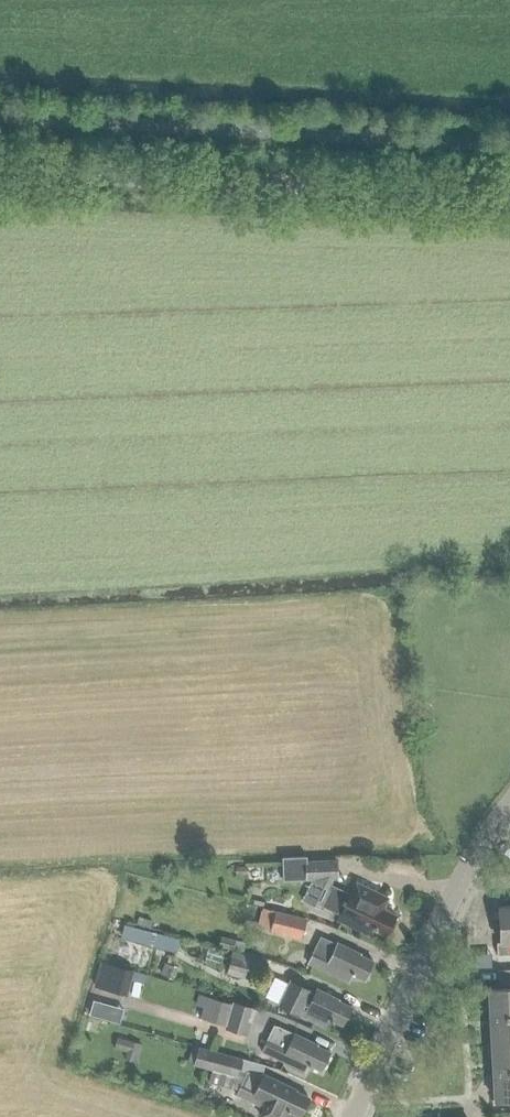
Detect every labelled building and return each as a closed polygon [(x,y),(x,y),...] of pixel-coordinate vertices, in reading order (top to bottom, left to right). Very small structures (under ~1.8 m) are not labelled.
[(306,880),(306,878),(336,877),(336,860),(306,861),(306,856),(282,856),(282,880),(306,880)] [(235,867),(236,874),(248,874),(247,866),(235,867)] [(395,915),(382,908),(387,897),(355,882),(350,893),(329,883),(319,904),(339,913),(336,919),(368,933),(371,928),(386,935),(395,915)] [(500,942),(496,942),(497,955),(509,954),(509,906),(498,907),(500,942)] [(306,917),(262,907),(257,928),(301,938),(306,917)] [(177,945),(181,932),(125,917),(121,929),(177,945)] [(220,936),(218,946),(232,950),(235,939),(220,936)] [(363,979),(372,960),(359,954),(360,952),(338,942),(337,943),(322,937),(313,955),(309,964),(348,982),(352,974),(363,979)] [(262,959),(232,951),(226,972),(256,980),(262,959)] [(100,962),(94,986),(127,995),(133,971),(100,962)] [(509,983),(509,971),(499,972),(500,984),(509,983)] [(330,1019),(342,1025),(351,1006),(338,1000),(338,999),(316,988),(314,991),(290,980),(278,1005),(299,1015),(299,1013),(303,1015),(302,1016),(325,1027),(330,1019)] [(489,1015),(509,1013),(509,988),(488,989),(489,1015)] [(199,1018),(218,1023),(217,1025),(247,1034),(254,1009),(225,1000),(224,1002),(198,994),(195,1005),(202,1007),(199,1018)] [(109,1004),(93,1000),(89,1014),(105,1019),(109,1004)] [(491,1042),(509,1041),(509,1013),(489,1015),(491,1042)] [(279,1026),(273,1026),(261,1051),(304,1071),(308,1064),(321,1070),(330,1051),(317,1045),(317,1044),(294,1033),(294,1034),(279,1026)] [(142,1044),(117,1036),(114,1048),(126,1052),(124,1059),(137,1063),(142,1044)] [(492,1070),(509,1069),(509,1041),(491,1042),(492,1070)] [(237,1075),(241,1059),(196,1048),(192,1064),(237,1075)] [(492,1070),(494,1100),(509,1099),(509,1069),(492,1070)] [(260,1116),(296,1116),(297,1116),(298,1116),(307,1098),(294,1091),(295,1090),(272,1079),(270,1083),(260,1078),(259,1079),(246,1073),(235,1096),(263,1109),(259,1116),(260,1116)]
